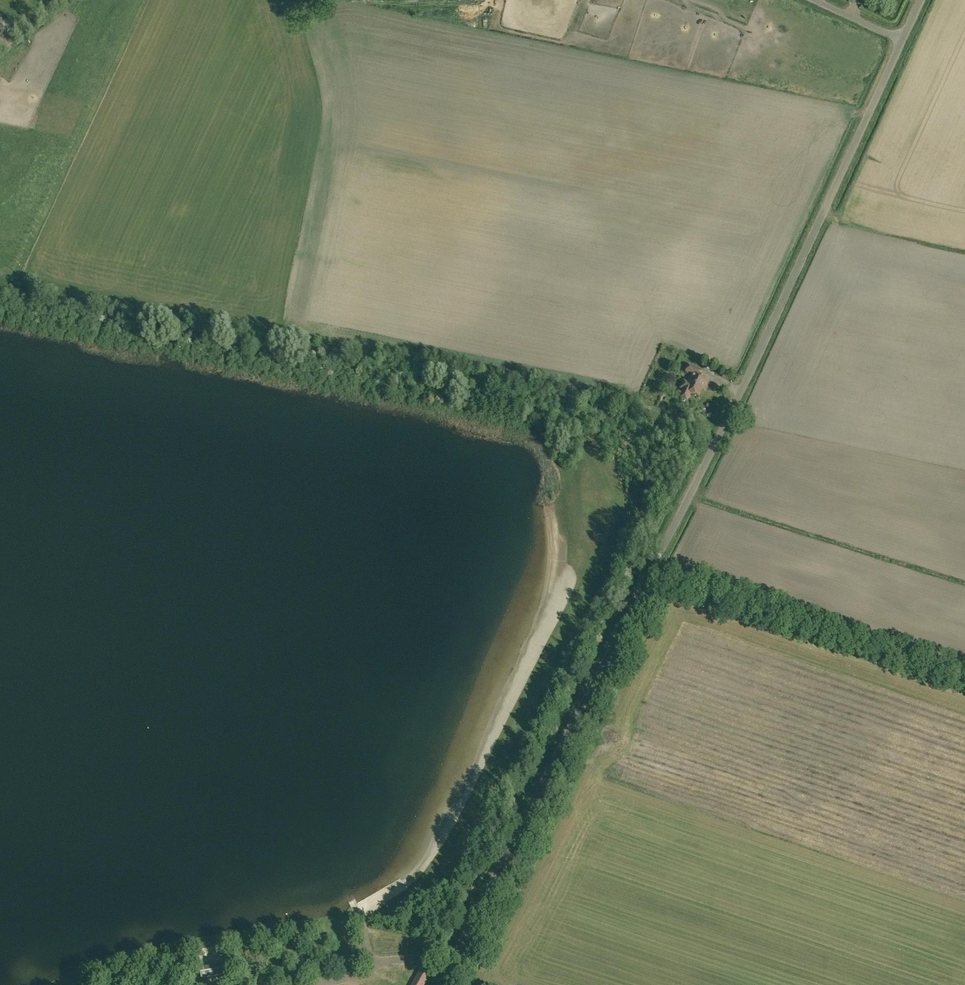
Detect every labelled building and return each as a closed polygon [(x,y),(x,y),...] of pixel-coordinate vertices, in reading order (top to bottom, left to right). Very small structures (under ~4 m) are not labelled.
[(687,401),(691,393),(698,397),(702,388),(704,389),(705,386),(707,387),(710,381),(700,376),(703,371),(688,364),(685,372),(690,375),(687,383),(689,384),(686,390),(683,389),(679,397),(681,398),(681,400),(684,401),(686,400),(687,401)] [(420,969),(411,984),(424,984),(430,975),(420,969)]
